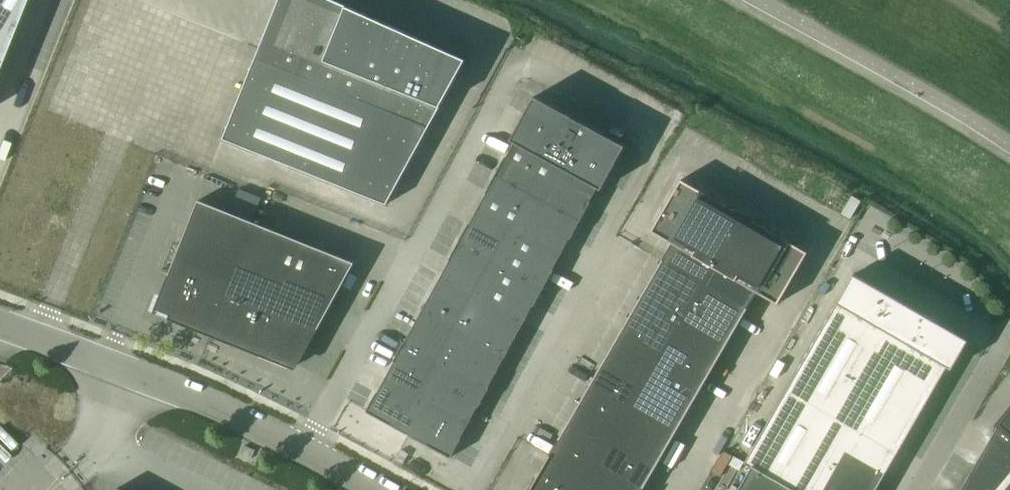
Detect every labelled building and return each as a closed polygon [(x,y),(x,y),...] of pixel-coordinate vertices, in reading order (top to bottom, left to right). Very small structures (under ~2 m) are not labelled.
[(23,0),(0,0),(0,58),(23,0)] [(455,79),(466,59),(440,48),(331,0),(279,0),(260,47),(223,139),(387,204),(455,79)] [(599,131),(561,110),(535,96),(533,98),(511,139),(515,142),(556,164),(598,187),(601,189),(624,148),(625,146),(599,131)] [(538,197),(556,164),(515,142),(507,157),(506,156),(496,174),(538,197)] [(589,202),(598,187),(556,164),(538,197),(581,220),(590,202),(589,202)] [(520,231),(538,197),(496,174),(486,192),(487,192),(478,208),(520,231)] [(651,230),(673,242),(715,267),(742,221),(733,215),(736,210),(681,179),(651,230)] [(571,238),(581,220),(538,197),(520,231),(561,253),(570,237),(571,238)] [(210,336),(211,333),(255,223),(198,200),(159,298),(158,298),(154,308),(155,309),(153,313),(155,314),(157,310),(170,315),(168,319),(210,336)] [(502,264),(520,231),(478,208),(470,224),(469,223),(459,241),(502,264)] [(778,303),(808,252),(753,220),(750,225),(742,221),(715,267),(757,291),(778,303)] [(255,223),(211,333),(295,367),(309,332),(315,335),(355,263),(255,223)] [(553,269),(561,253),(520,231),(502,264),(544,288),(554,270),(553,269)] [(483,299),(502,264),(459,241),(449,259),(450,260),(441,276),(483,299)] [(673,242),(663,260),(705,284),(715,267),(673,242)] [(663,260),(642,295),(684,320),(695,302),(705,284),(663,260)] [(534,305),(544,288),(502,264),(483,299),(524,321),(533,305),(534,305)] [(757,291),(715,267),(705,284),(747,309),(748,307),(757,291)] [(753,466),(794,489),(823,489),(846,449),(886,472),(948,366),(952,369),(968,340),(854,274),(745,462),(753,466)] [(474,315),(483,299),(441,276),(432,292),(474,315)] [(695,302),(684,320),(726,344),(747,309),(705,284),(695,302)] [(465,331),(474,315),(432,292),(423,309),(465,331)] [(632,313),(674,338),(684,320),(642,295),(632,313)] [(515,338),(524,321),(483,299),(474,315),(515,338)] [(456,348),(465,331),(423,309),(414,325),(456,348)] [(621,331),(664,355),(674,338),(632,313),(621,331)] [(506,354),(515,338),(474,315),(465,331),(506,354)] [(674,338),(716,362),(726,344),(684,320),(674,338)] [(447,364),(456,348),(414,325),(405,341),(447,364)] [(497,371),(506,354),(465,331),(456,348),(497,371)] [(611,349),(653,373),(664,355),(621,331),(611,349)] [(653,373),(643,391),(633,409),(675,433),(716,362),(674,338),(664,355),(653,373)] [(447,364),(405,341),(404,341),(394,360),(395,361),(386,376),(428,399),(447,364)] [(488,387),(497,371),(456,348),(447,364),(488,387)] [(601,367),(643,391),(653,373),(611,349),(601,367)] [(489,387),(488,387),(447,364),(428,399),(469,422),(478,406),(479,407),(489,387)] [(591,385),(633,409),(643,391),(601,367),(591,385)] [(409,434),(428,399),(386,376),(378,392),(377,392),(367,410),(366,411),(409,434)] [(580,403),(623,427),(633,409),(591,385),(580,403)] [(461,438),(469,422),(428,399),(409,434),(451,457),(462,438),(461,438)] [(570,420),(612,445),(623,427),(580,403),(570,420)] [(623,427),(612,445),(655,469),(675,433),(633,409),(623,427)] [(999,423),(961,489),(1009,489),(1009,411),(999,423)] [(560,438),(602,463),(612,445),(570,420),(560,438)] [(549,456),(592,480),(602,463),(560,438),(549,456)] [(602,463),(644,487),(655,469),(612,445),(602,463)] [(823,489),(876,489),(886,472),(846,449),(823,489)] [(592,480),(549,456),(530,489),(586,489),(592,480)] [(592,480),(609,489),(643,489),(644,487),(602,463),(592,480)] [(753,466),(739,489),(794,489),(753,466)] [(586,489),(609,489),(592,480),(586,489)]
